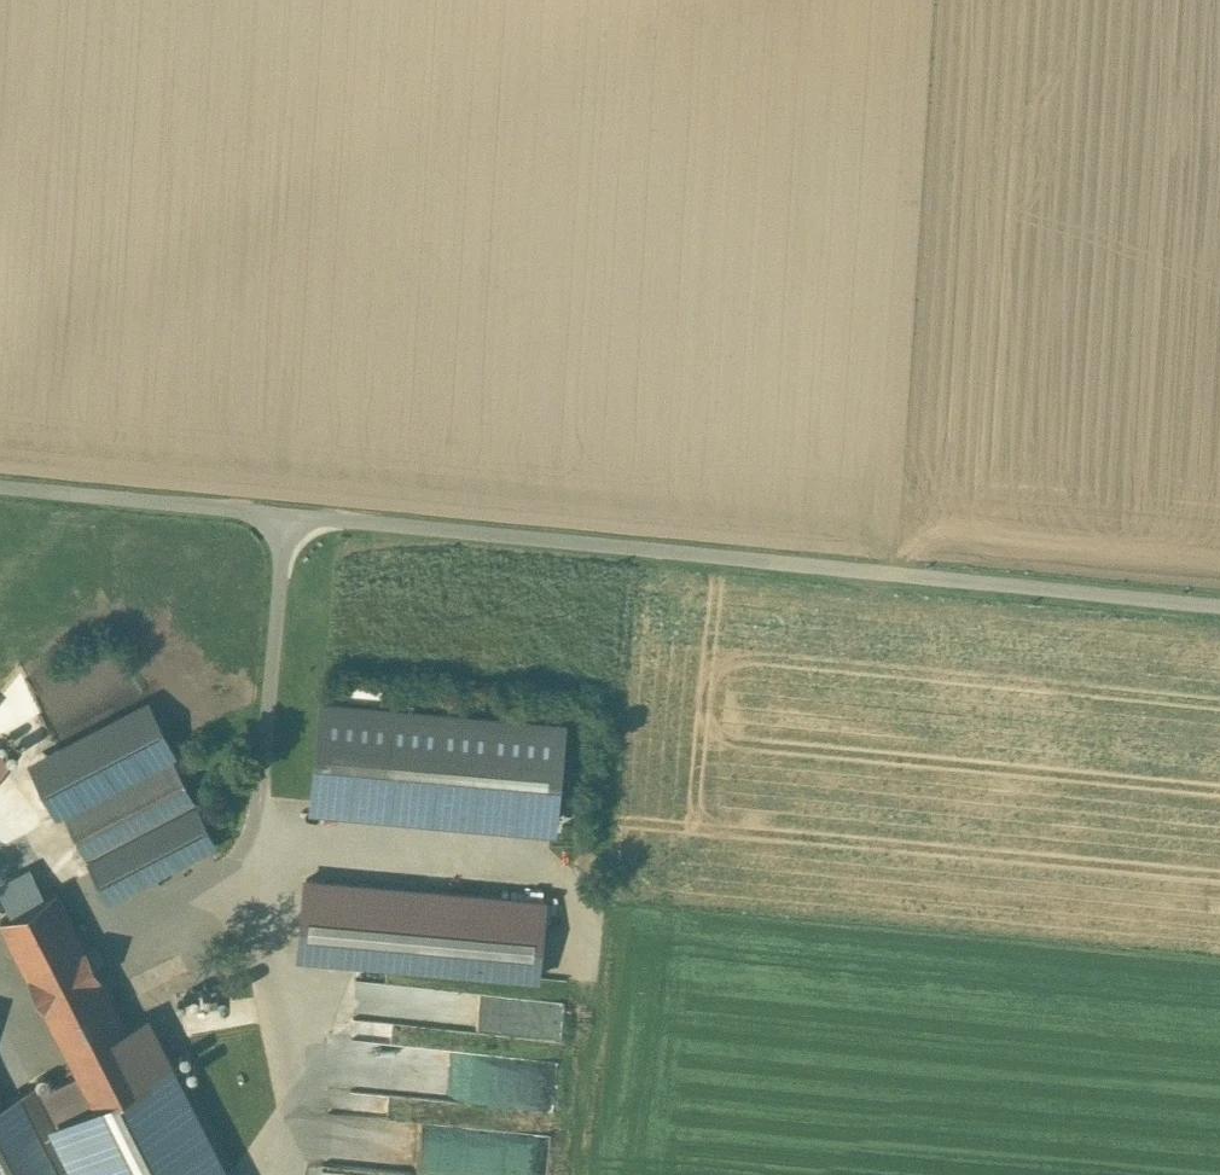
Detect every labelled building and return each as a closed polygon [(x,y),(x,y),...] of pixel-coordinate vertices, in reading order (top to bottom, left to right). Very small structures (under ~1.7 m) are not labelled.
[(567,717),(318,693),(307,805),(556,829),(567,717)] [(149,697),(28,759),(57,814),(64,811),(173,755),(177,753),(149,697)] [(0,755),(0,772),(8,762),(0,755)] [(173,755),(64,811),(87,855),(196,799),(173,755)] [(196,799),(87,855),(110,900),(219,843),(196,799)] [(546,900),(305,874),(296,952),(538,977),(546,900)] [(56,889),(0,918),(0,919),(29,975),(28,976),(42,1003),(43,1003),(91,1102),(150,1072),(99,974),(100,973),(86,946),(85,946),(56,889)] [(356,1018),(356,1030),(384,1030),(384,1019),(356,1018)] [(173,1060),(150,1072),(91,1102),(51,1122),(78,1174),(231,1174),(173,1060)] [(1,1101),(1,1103),(0,1103),(0,1174),(78,1174),(51,1122),(32,1085),(1,1101)] [(326,1174),(399,1174),(399,1170),(326,1165),(326,1174)]
